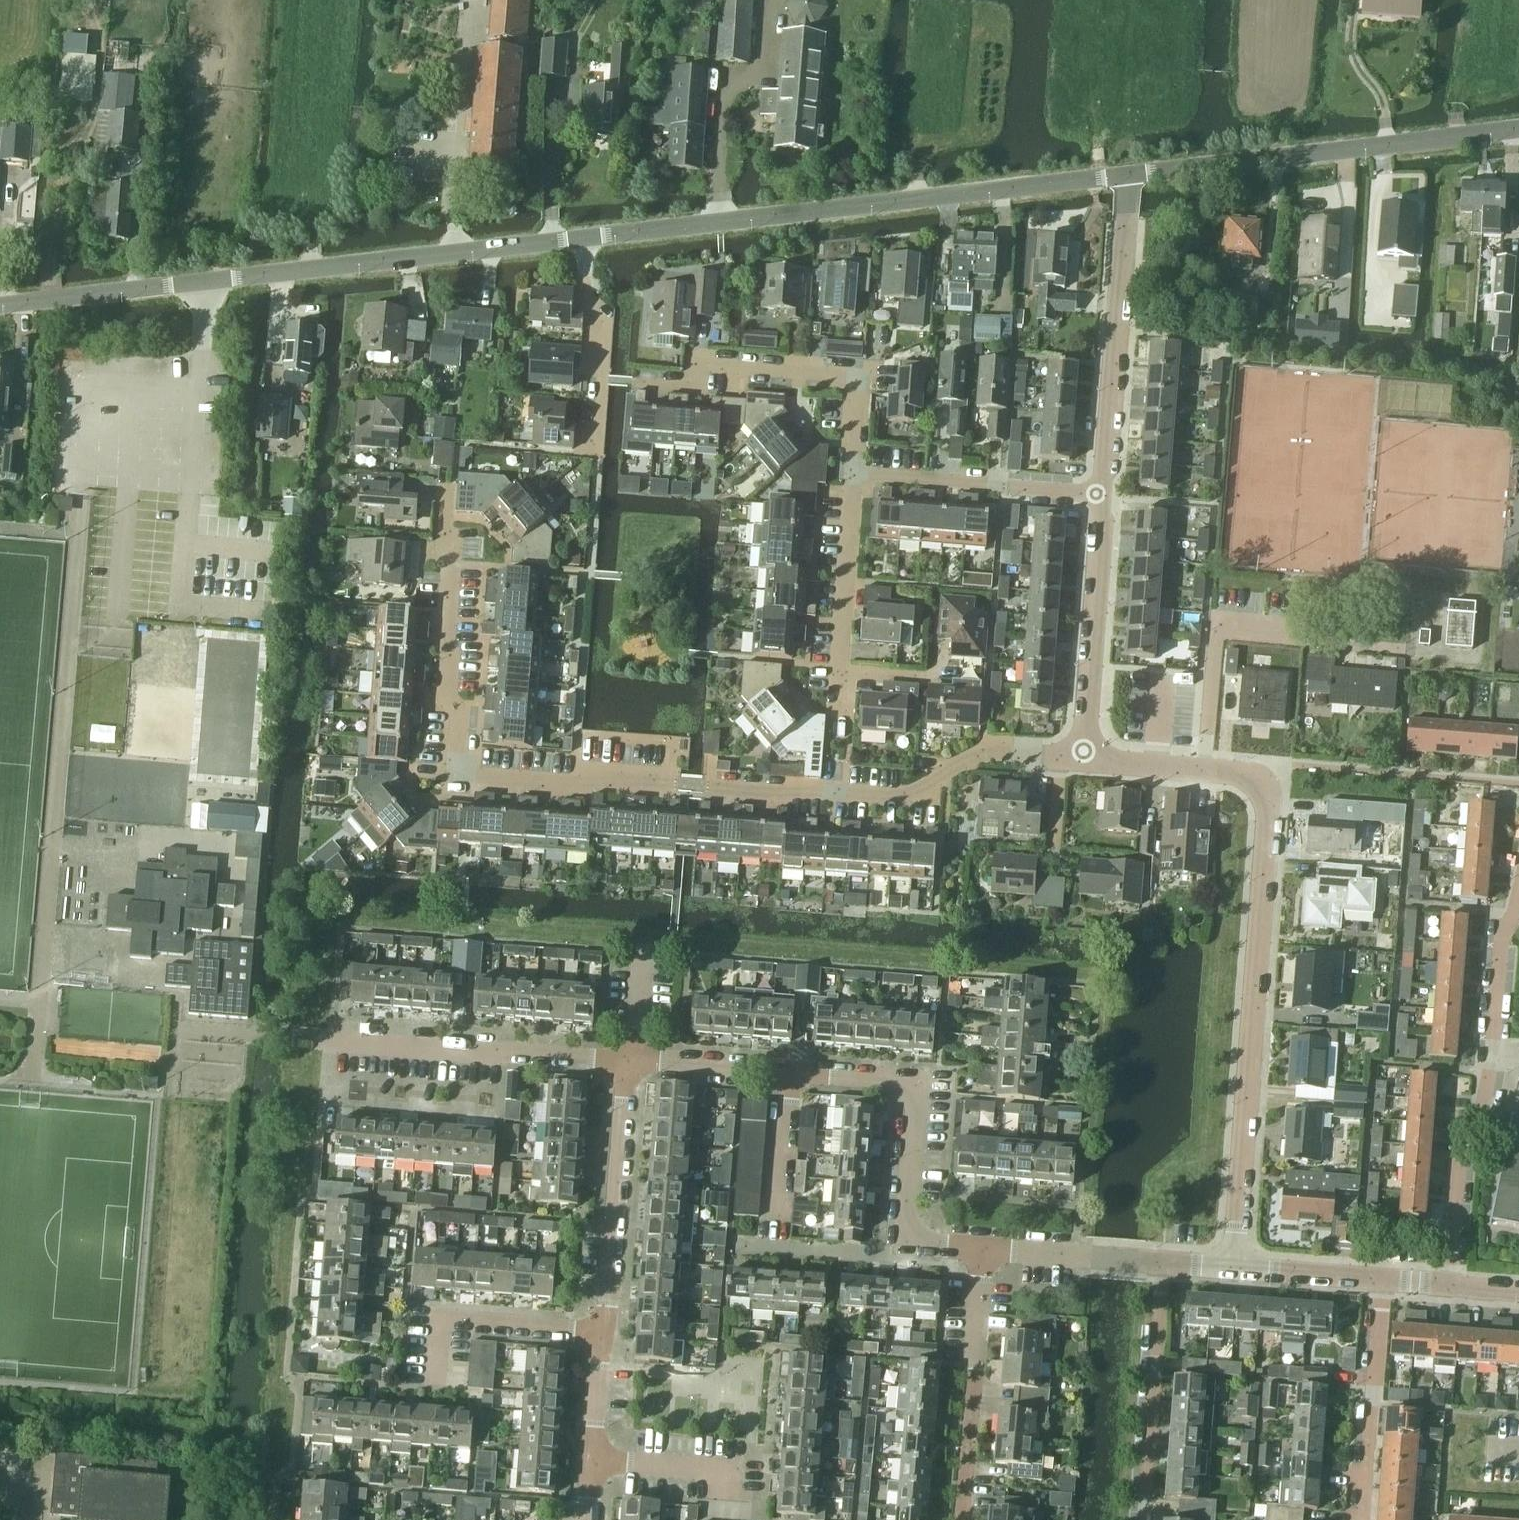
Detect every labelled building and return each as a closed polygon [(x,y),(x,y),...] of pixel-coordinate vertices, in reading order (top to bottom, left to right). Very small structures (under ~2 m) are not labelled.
[(474,120),(465,120),(464,134),(473,135),(470,166),(512,170),(522,52),(507,51),(508,41),(527,42),(530,0),(492,0),(491,12),(489,39),(497,39),(496,52),(480,51),(474,120)] [(686,22),(663,21),(661,55),(683,55),(707,57),(711,0),(687,0),(686,22)] [(752,0),(721,0),(717,61),(748,64),(752,0)] [(811,35),(811,27),(817,28),(829,10),(824,0),(789,0),(785,6),(794,26),(800,26),(799,34),(785,33),(780,93),(776,93),(775,97),(763,96),(762,115),(778,116),(775,148),(815,151),(824,37),(811,35)] [(1363,14),(1419,19),(1421,0),(1364,0),(1363,14)] [(65,35),(59,99),(62,100),(60,118),(85,120),(87,102),(89,102),(92,71),(93,58),(87,57),(89,37),(65,35)] [(541,43),(539,77),(563,79),(565,45),(541,43)] [(630,52),(612,51),(609,94),(582,92),(580,123),(587,123),(587,133),(616,135),(618,111),(625,111),(630,52)] [(649,109),(648,125),(673,127),(671,169),(700,171),(703,129),(702,129),(706,73),(667,70),(664,111),(649,109)] [(94,156),(92,175),(117,177),(118,158),(108,157),(108,149),(136,152),(141,95),(134,94),(136,77),(126,76),(103,74),(100,111),(97,133),(95,156),(94,156)] [(4,143),(2,160),(28,162),(30,130),(5,128),(5,129),(8,129),(7,144),(4,143)] [(111,185),(107,221),(91,220),(90,232),(106,233),(106,239),(128,241),(133,187),(111,185)] [(1472,215),(1472,236),(1481,237),(1483,186),(1463,185),(1462,215),(1472,215)] [(1483,186),(1481,237),(1500,237),(1501,216),(1502,216),(1503,187),(1483,186)] [(1382,203),(1378,256),(1414,259),(1414,258),(1421,258),(1424,227),(1416,226),(1418,206),(1382,203)] [(1303,239),(1301,279),(1334,281),(1339,222),(1316,221),(1305,220),(1303,239)] [(1228,222),(1226,255),(1235,256),(1234,270),(1252,271),(1253,257),(1259,257),(1262,224),(1228,222)] [(955,237),(953,274),(949,274),(949,278),(968,279),(969,276),(973,276),(973,275),(974,275),(975,238),(955,237)] [(975,238),(974,275),(974,282),(993,283),(994,276),(995,239),(975,238)] [(1034,263),(1032,286),(1039,287),(1057,288),(1064,289),(1068,240),(1041,238),(1041,240),(1040,263),(1039,263),(1034,263)] [(1440,247),(1438,266),(1453,267),(1454,248),(1440,247)] [(884,255),(881,298),(899,300),(897,326),(923,328),(927,282),(919,282),(921,258),(884,255)] [(1496,257),(1493,297),(1496,297),(1495,305),(1495,313),(1511,315),(1512,306),(1516,258),(1496,257)] [(823,266),(819,314),(855,316),(857,288),(869,289),(871,262),(844,259),(843,267),(823,266)] [(763,291),(761,309),(789,311),(788,320),(803,321),(805,286),(802,286),(803,270),(767,268),(766,291),(763,291)] [(657,287),(653,336),(693,339),(695,309),(712,310),(715,276),(697,274),(696,290),(657,287)] [(948,280),(947,294),(949,294),(948,312),(972,313),(973,294),(974,282),(966,282),(948,280)] [(1055,313),(1056,295),(1057,288),(1039,287),(1037,321),(1054,322),(1055,313)] [(532,290),(529,323),(546,324),(545,327),(582,330),(583,317),(572,316),(574,290),(554,289),(554,292),(532,290)] [(1222,293),(1220,318),(1235,319),(1234,329),(1250,330),(1251,320),(1252,296),(1222,293)] [(434,332),(431,366),(460,369),(463,339),(489,341),(492,314),(449,310),(447,334),(434,332)] [(368,311),(364,350),(401,353),(400,362),(412,363),(413,347),(402,346),(405,315),(368,311)] [(1307,315),(1305,345),(1337,348),(1339,317),(1307,315)] [(1435,315),(1434,340),(1448,341),(1449,315),(1435,315)] [(1000,343),(1001,318),(975,316),(974,342),(1000,343)] [(959,342),(970,342),(971,318),(961,318),(959,342)] [(285,365),(284,373),(308,375),(309,368),(310,359),(319,360),(324,356),(326,335),(322,331),(313,330),(289,327),(285,365)] [(1290,328),(1289,347),(1302,348),(1303,329),(1290,328)] [(777,350),(778,335),(742,332),(741,348),(777,350)] [(1150,343),(1148,368),(1177,370),(1179,346),(1150,343)] [(533,346),(530,384),(572,387),(574,366),(580,366),(581,350),(533,346)] [(915,352),(920,363),(931,357),(926,347),(915,352)] [(1213,348),(1211,373),(1222,374),(1224,349),(1213,348)] [(953,402),(950,438),(948,460),(961,461),(963,439),(964,439),(967,403),(963,402),(966,359),(942,357),(939,401),(953,402)] [(981,360),(977,408),(991,409),(989,441),(1004,442),(1010,362),(981,360)] [(7,430),(8,413),(7,413),(9,393),(10,393),(13,362),(0,361),(0,429),(7,430)] [(1016,362),(1015,374),(1026,374),(1028,363),(1016,362)] [(890,396),(888,421),(913,423),(914,411),(922,411),(925,374),(920,374),(921,365),(900,363),(900,372),(898,396),(890,396)] [(1048,364),(1046,389),(1073,391),(1075,366),(1048,364)] [(1148,368),(1146,392),(1172,394),(1175,394),(1177,370),(1148,368)] [(1211,384),(1218,385),(1221,385),(1222,374),(1211,373),(1211,384)] [(1015,374),(1014,387),(1025,387),(1026,374),(1015,374)] [(1014,387),(1013,396),(1024,397),(1025,387),(1014,387)] [(1046,389),(1044,413),(1072,414),(1073,391),(1046,389)] [(1146,392),(1144,416),(1173,418),(1175,394),(1172,394),(1146,392)] [(626,396),(621,453),(623,453),(652,455),(653,445),(656,410),(644,409),(646,394),(635,393),(635,397),(627,396),(626,396)] [(734,401),(732,425),(744,426),(754,437),(754,438),(785,412),(784,411),(781,407),(782,396),(747,393),(747,398),(746,401),(734,401)] [(656,410),(653,445),(675,447),(679,396),(669,395),(668,411),(656,410)] [(679,396),(675,447),(696,449),(699,413),(687,412),(689,397),(679,396)] [(258,421),(257,440),(288,443),(292,400),(279,399),(261,397),(259,419),(258,421)] [(536,423),(534,446),(573,449),(575,425),(564,424),(566,407),(553,406),(554,400),(531,398),(529,423),(536,423)] [(699,413),(696,449),(718,450),(721,425),(732,425),(734,401),(712,399),(711,414),(699,413)] [(359,404),(355,446),(397,450),(399,432),(403,432),(405,404),(377,402),(377,406),(359,404)] [(1208,410),(1208,421),(1218,421),(1219,410),(1208,410)] [(754,437),(746,445),(760,461),(787,438),(780,429),(791,419),(785,412),(754,438),(754,437)] [(1044,413),(1042,436),(1070,438),(1072,414),(1044,413)] [(1144,416),(1142,439),(1169,441),(1171,441),(1173,418),(1144,416)] [(434,418),(432,438),(454,440),(456,420),(434,418)] [(1207,432),(1215,432),(1217,433),(1218,421),(1208,421),(1207,432)] [(1011,422),(1010,434),(1021,434),(1021,423),(1011,422)] [(1010,434),(1009,445),(1020,446),(1021,434),(1010,434)] [(1040,460),(1068,462),(1070,438),(1042,436),(1040,460)] [(787,438),(760,461),(774,478),(783,471),(782,471),(813,445),(807,437),(795,447),(787,438)] [(1142,439),(1141,463),(1170,465),(1171,441),(1169,441),(1142,439)] [(435,444),(434,467),(452,469),(454,446),(453,446),(435,444)] [(813,445),(782,471),(783,471),(792,482),(791,494),(817,496),(818,485),(826,485),(828,450),(817,450),(813,445)] [(4,446),(1,474),(4,474),(17,475),(18,473),(20,447),(4,446)] [(459,466),(459,468),(464,469),(464,462),(471,456),(472,450),(465,449),(461,449),(459,466)] [(1205,457),(1204,469),(1214,469),(1215,458),(1205,457)] [(1139,487),(1168,490),(1170,465),(1141,463),(1139,487)] [(1203,480),(1211,480),(1213,480),(1214,469),(1204,469),(1203,480)] [(362,486),(360,506),(387,508),(386,520),(415,522),(416,501),(401,500),(403,477),(357,473),(356,485),(362,486)] [(459,475),(456,513),(470,514),(471,511),(479,512),(484,517),(514,490),(504,479),(459,475)] [(514,490),(484,517),(490,524),(501,514),(509,523),(536,499),(522,483),(514,490)] [(881,500),(878,540),(900,542),(903,506),(891,505),(892,490),(882,489),(881,500)] [(903,506),(900,542),(921,543),(925,492),(916,492),(914,507),(903,506)] [(925,492),(921,543),(943,545),(946,509),(934,508),(935,493),(925,492)] [(765,504),(763,526),(799,529),(800,518),(815,519),(817,496),(791,494),(790,506),(770,505),(765,504)] [(946,509),(943,545),(964,547),(968,496),(959,495),(957,510),(946,509)] [(968,496),(964,547),(986,549),(989,513),(977,512),(978,497),(968,496)] [(509,523),(517,532),(505,542),(512,549),(542,523),(543,523),(551,516),(536,499),(509,523)] [(870,539),(878,540),(881,500),(873,499),(870,539)] [(62,502),(61,510),(69,510),(69,502),(62,502)] [(570,514),(580,515),(580,503),(571,502),(570,514)] [(1137,511),(1135,537),(1164,540),(1166,514),(1137,511)] [(988,529),(996,530),(997,518),(989,517),(988,529)] [(1035,520),(1034,544),(1061,546),(1063,522),(1035,520)] [(542,523),(512,549),(516,554),(515,565),(550,568),(552,534),(543,523),(542,523)] [(761,548),(812,552),(813,542),(798,541),(799,529),(763,526),(761,548)] [(1199,530),(1198,541),(1208,542),(1209,531),(1199,530)] [(1003,532),(1002,543),(1012,543),(1013,532),(1003,532)] [(1135,537),(1133,562),(1162,564),(1164,540),(1135,537)] [(1197,553),(1205,553),(1207,554),(1208,542),(1198,541),(1197,553)] [(1002,543),(1002,554),(1011,555),(1012,543),(1002,543)] [(366,563),(364,585),(401,588),(403,565),(409,565),(410,549),(350,544),(349,562),(366,563)] [(1034,544),(1032,569),(1059,571),(1061,546),(1034,544)] [(760,569),(810,573),(795,572),(796,561),(811,562),(812,552),(761,548),(760,569)] [(565,569),(577,569),(579,552),(566,551),(565,569)] [(1133,562),(1131,585),(1160,587),(1162,564),(1133,562)] [(760,569),(759,570),(768,571),(766,591),(802,595),(802,594),(803,583),(818,584),(819,573),(811,573),(810,573),(760,569)] [(1032,569),(1030,592),(1057,594),(1059,571),(1032,569)] [(487,581),(486,593),(537,597),(539,575),(503,572),(502,583),(487,581)] [(1195,573),(1194,587),(1205,588),(1206,574),(1204,574),(1195,573)] [(569,577),(568,590),(576,591),(577,578),(569,577)] [(999,578),(998,589),(1009,590),(1010,579),(999,578)] [(1131,585),(1129,609),(1154,611),(1158,611),(1160,587),(1131,585)] [(865,587),(864,608),(868,608),(867,624),(866,641),(899,644),(911,645),(913,628),(914,628),(915,611),(903,610),(903,602),(891,601),(891,589),(865,587)] [(1193,600),(1201,601),(1203,601),(1205,588),(1194,587),(1193,600)] [(998,589),(997,600),(1008,601),(1009,590),(998,589)] [(756,612),(756,613),(807,617),(815,618),(816,607),(801,606),(802,595),(766,591),(766,592),(764,612),(756,612)] [(1030,592),(1028,616),(1055,617),(1057,594),(1030,592)] [(485,605),(500,606),(499,616),(535,619),(537,597),(486,593),(485,605)] [(943,599),(940,641),(953,642),(952,656),(984,658),(987,617),(973,615),(974,602),(943,599)] [(1475,605),(1449,602),(1445,647),(1472,650),(1475,605)] [(380,609),(378,631),(429,635),(430,625),(414,624),(415,612),(380,609)] [(566,609),(565,621),(574,622),(575,609),(566,609)] [(1129,609),(1127,633),(1156,635),(1158,611),(1154,611),(1129,609)] [(756,613),(754,634),(805,638),(806,628),(791,627),(792,616),(807,617),(756,613)] [(484,624),(483,637),(491,637),(542,641),(542,640),(534,640),(535,619),(499,616),(499,626),(484,624)] [(1028,616),(1026,639),(1054,641),(1055,617),(1028,616)] [(1191,625),(1190,638),(1200,639),(1202,618),(1184,616),(1183,625),(1191,625)] [(565,621),(564,634),(573,634),(574,622),(565,621)] [(995,626),(994,637),(1005,638),(1006,627),(995,626)] [(1430,631),(1419,630),(1418,645),(1428,646),(1430,631)] [(378,631),(376,652),(412,655),(413,643),(428,645),(429,635),(378,631)] [(1126,656),(1154,659),(1156,635),(1127,633),(1126,656)] [(754,634),(753,656),(789,659),(790,647),(805,648),(805,638),(754,634)] [(490,646),(489,658),(540,662),(542,641),(491,637),(506,638),(505,648),(490,646)] [(994,637),(993,648),(1004,649),(1005,638),(994,637)] [(1189,648),(1198,649),(1199,649),(1200,639),(1190,638),(1189,648)] [(1026,639),(1024,664),(1044,666),(1052,666),(1054,641),(1026,639)] [(1226,650),(1224,676),(1235,677),(1237,657),(1238,652),(1226,650)] [(376,652),(374,674),(425,678),(426,668),(411,667),(412,655),(376,652)] [(571,652),(570,665),(578,665),(579,653),(571,652)] [(324,667),(334,668),(334,657),(325,656),(324,667)] [(1307,657),(1305,682),(1308,682),(1307,694),(1329,696),(1328,705),(1392,711),(1395,676),(1332,671),(1333,659),(1307,657)] [(488,670),(503,671),(502,681),(538,684),(540,662),(489,658),(488,670)] [(716,671),(730,672),(730,663),(717,661),(716,671)] [(741,697),(751,708),(782,682),(781,681),(778,677),(779,666),(744,663),(741,697)] [(1024,664),(1022,688),(1047,689),(1050,690),(1052,666),(1044,666),(1024,664)] [(570,665),(569,677),(577,678),(578,665),(570,665)] [(324,686),(338,686),(339,672),(325,671),(324,686)] [(1286,675),(1242,671),(1238,721),(1283,725),(1285,704),(1284,704),(1286,675)] [(360,673),(358,694),(373,695),(409,698),(409,686),(425,688),(425,678),(374,674),(360,673)] [(991,673),(990,684),(1001,685),(1002,674),(991,673)] [(929,691),(927,722),(979,726),(982,682),(953,680),(952,692),(929,691)] [(487,689),(486,701),(537,705),(538,684),(502,681),(502,691),(487,689)] [(742,715),(757,732),(784,709),(778,701),(790,691),(782,682),(751,708),(742,715)] [(864,696),(862,730),(904,733),(905,711),(917,712),(919,686),(884,683),(883,697),(864,696)] [(990,684),(989,695),(1000,696),(1001,685),(990,684)] [(1495,685),(1494,705),(1510,706),(1512,687),(1495,685)] [(1022,688),(1020,712),(1048,714),(1050,690),(1047,689),(1022,688)] [(1439,688),(1438,700),(1446,701),(1452,695),(1452,689),(1439,688)] [(373,695),(371,717),(422,721),(423,711),(408,710),(409,698),(373,695)] [(567,695),(566,708),(575,709),(576,696),(567,695)] [(485,713),(500,714),(499,724),(535,727),(537,705),(486,701),(485,713)] [(321,713),(329,714),(330,704),(322,703),(321,713)] [(784,709),(757,732),(771,749),(780,741),(779,741),(810,715),(802,706),(791,716),(784,709)] [(566,708),(565,720),(574,721),(575,709),(566,708)] [(780,741),(771,749),(781,760),(789,753),(807,754),(806,766),(805,778),(821,779),(822,759),(824,737),(825,721),(814,720),(811,717),(810,715),(779,741),(780,741)] [(371,717),(369,737),(405,740),(406,729),(421,731),(422,721),(371,717)] [(1434,755),(1434,748),(1436,723),(1409,721),(1406,753),(1408,753),(1409,745),(1419,746),(1420,754),(1434,755)] [(988,730),(991,733),(995,734),(998,731),(998,727),(996,723),(992,723),(988,725),(988,730)] [(1436,723),(1434,748),(1446,749),(1447,756),(1460,757),(1461,750),(1463,725),(1436,723)] [(483,732),(482,745),(533,749),(535,727),(499,724),(498,734),(483,732)] [(1463,725),(1461,750),(1472,751),(1473,758),(1488,760),(1488,752),(1490,727),(1463,725)] [(1490,727),(1488,752),(1500,753),(1500,760),(1514,761),(1516,729),(1490,727)] [(368,759),(367,760),(394,762),(394,763),(397,763),(407,763),(408,751),(404,751),(405,741),(405,740),(369,737),(369,739),(368,759)] [(564,739),(563,751),(572,752),(573,739),(564,739)] [(704,742),(703,755),(712,756),(713,743),(704,742)] [(359,761),(357,792),(366,803),(397,777),(393,773),(394,763),(394,762),(367,760),(368,759),(359,759),(359,761)] [(757,760),(756,774),(770,775),(772,762),(757,760)] [(730,772),(731,763),(718,762),(717,771),(730,772)] [(806,766),(788,765),(787,777),(805,778),(806,766)] [(358,810),(350,817),(364,834),(400,804),(392,795),(404,785),(397,777),(366,803),(358,810)] [(979,822),(978,836),(1003,838),(1003,833),(1038,836),(1041,803),(1026,802),(1027,785),(982,781),(979,822)] [(258,785),(256,808),(268,809),(270,786),(258,785)] [(1106,791),(1103,831),(1137,834),(1140,794),(1106,791)] [(462,809),(460,844),(481,846),(485,795),(475,794),(474,809),(462,809)] [(485,795),(481,846),(503,848),(505,812),(494,811),(495,796),(485,795)] [(591,819),(588,854),(589,854),(590,846),(611,848),(614,812),(602,811),(603,796),(593,795),(592,803),(591,819)] [(1166,796),(1162,849),(1173,850),(1172,874),(1206,876),(1210,822),(1188,820),(1189,797),(1166,796)] [(505,812),(503,848),(524,849),(528,798),(518,798),(517,813),(505,812)] [(528,798),(524,849),(546,851),(548,815),(537,814),(538,799),(528,798)] [(614,812),(611,848),(632,849),(636,799),(627,798),(626,813),(614,812)] [(636,799),(632,849),(654,851),(657,815),(645,814),(646,799),(636,799)] [(1414,800),(1412,824),(1423,825),(1425,801),(1414,800)] [(548,815),(546,851),(567,853),(571,802),(561,801),(560,816),(548,815)] [(657,815),(654,851),(676,853),(677,849),(679,816),(680,802),(670,801),(668,816),(657,815)] [(571,802),(567,853),(588,854),(591,819),(580,818),(581,802),(571,802)] [(1312,818),(1310,850),(1350,853),(1360,854),(1362,823),(1405,826),(1407,808),(1363,805),(1328,802),(1327,819),(1312,818)] [(400,804),(364,834),(379,851),(387,844),(395,837),(425,810),(419,803),(407,813),(400,804)] [(696,851),(696,854),(718,856),(721,820),(710,819),(710,804),(700,803),(699,817),(696,851)] [(440,813),(438,851),(439,843),(460,844),(462,809),(453,808),(453,805),(441,804),(440,813)] [(209,805),(207,830),(215,830),(220,831),(238,832),(253,833),(255,809),(254,809),(209,805)] [(718,856),(718,864),(739,866),(740,858),(744,807),(734,806),(733,821),(721,820),(718,856)] [(744,807),(740,858),(761,859),(764,824),(752,823),(754,807),(744,807)] [(1469,807),(1468,829),(1482,830),(1492,830),(1494,809),(1469,807)] [(764,824),(761,859),(782,861),(782,869),(786,825),(787,810),(777,809),(776,824),(764,824)] [(425,810),(395,837),(404,848),(438,851),(440,813),(440,816),(429,815),(425,810)] [(679,816),(677,849),(685,850),(686,850),(696,851),(699,817),(690,817),(687,816),(679,816)] [(786,825),(782,869),(804,871),(808,820),(798,819),(797,834),(786,833),(786,825)] [(808,820),(804,871),(826,873),(828,837),(816,836),(818,821),(808,820)] [(828,837),(826,873),(847,874),(851,823),(841,823),(840,838),(828,837)] [(851,823),(847,874),(868,876),(871,840),(859,839),(861,824),(851,823)] [(1411,840),(1412,840),(1422,841),(1423,825),(1412,824),(1411,840)] [(871,840),(868,876),(890,878),(894,827),(884,826),(883,841),(871,840)] [(894,827),(890,878),(912,879),(914,843),(903,843),(904,827),(894,827)] [(1143,828),(1141,856),(1153,857),(1155,829),(1143,828)] [(914,843),(912,879),(934,881),(938,830),(927,829),(926,844),(914,843)] [(1468,829),(1466,853),(1475,854),(1490,855),(1492,830),(1482,830),(1468,829)] [(237,834),(235,859),(248,860),(242,938),(253,939),(254,939),(262,836),(238,834),(237,834)] [(186,850),(165,849),(163,874),(136,872),(134,898),(108,896),(106,929),(131,931),(129,957),(151,959),(151,953),(182,956),(185,930),(212,932),(214,906),(233,908),(235,886),(216,885),(218,860),(185,857),(186,850)] [(1466,853),(1464,877),(1478,877),(1488,878),(1490,855),(1475,854),(1466,853)] [(1410,855),(1409,871),(1419,872),(1420,856),(1410,855)] [(1035,877),(1037,860),(995,856),(992,892),(1033,895),(1032,907),(1049,908),(1062,909),(1065,880),(1052,879),(1035,877)] [(320,869),(320,870),(338,872),(337,870),(334,862),(333,858),(322,867),(320,868),(320,869)] [(1083,861),(1080,897),(1104,899),(1103,903),(1139,906),(1143,866),(1083,861)] [(395,874),(407,875),(408,865),(397,863),(395,874)] [(1361,868),(1315,865),(1314,882),(1303,881),(1300,918),(1303,918),(1303,925),(1312,926),(1312,929),(1340,931),(1341,912),(1373,915),(1375,881),(1360,880),(1361,868)] [(945,873),(947,875),(951,875),(954,873),(954,869),(952,866),(948,866),(946,868),(945,873)] [(1407,887),(1408,887),(1418,888),(1419,872),(1409,871),(1407,887)] [(465,881),(465,874),(458,873),(457,880),(456,882),(464,883),(465,881)] [(556,881),(565,882),(565,873),(556,873),(556,881)] [(599,875),(598,884),(606,884),(607,876),(599,875)] [(1456,876),(1455,880),(1460,885),(1463,886),(1462,900),(1487,902),(1488,878),(1478,877),(1464,877),(1456,876)] [(661,882),(660,890),(663,891),(673,892),(674,883),(661,882)] [(750,897),(757,897),(757,898),(768,899),(769,887),(759,885),(759,888),(751,888),(750,897)] [(694,897),(703,897),(704,888),(695,887),(694,897)] [(1418,888),(1408,887),(1407,900),(1421,901),(1422,888),(1418,888)] [(715,898),(723,899),(724,891),(716,889),(715,898)] [(854,906),(866,907),(866,898),(854,897),(854,906)] [(888,909),(900,910),(902,898),(889,897),(888,909)] [(1406,911),(1404,937),(1415,937),(1416,912),(1406,911)] [(1443,917),(1441,939),(1457,941),(1465,941),(1467,919),(1443,917)] [(361,944),(377,945),(378,936),(362,935),(361,944)] [(378,936),(377,945),(393,947),(393,937),(378,936)] [(1404,937),(1403,954),(1413,955),(1415,937),(1404,937)] [(401,948),(416,949),(417,939),(401,938),(401,948)] [(417,939),(416,949),(432,950),(432,941),(417,939)] [(1441,939),(1440,964),(1463,965),(1465,941),(1457,941),(1441,939)] [(458,943),(456,967),(468,968),(470,944),(458,943)] [(253,948),(194,944),(193,968),(166,965),(164,988),(190,990),(188,1014),(222,1017),(248,1019),(253,948)] [(470,944),(468,968),(479,969),(481,945),(470,944)] [(503,956),(519,958),(520,948),(504,946),(503,956)] [(520,948),(519,958),(535,959),(535,949),(520,948)] [(542,959),(558,961),(559,951),(543,950),(542,959)] [(559,951),(558,961),(573,962),(574,952),(559,951)] [(597,965),(598,954),(583,953),(582,963),(597,965)] [(703,970),(718,972),(718,962),(703,960),(703,970)] [(718,962),(718,972),(733,973),(734,963),(718,962)] [(1294,1011),(1326,1013),(1330,965),(1297,963),(1294,1011)] [(361,1006),(372,1007),(376,969),(376,965),(367,964),(366,969),(356,968),(352,1006),(354,1006),(354,1009),(360,1009),(361,1006)] [(740,973),(756,974),(757,965),(741,964),(740,973)] [(1440,964),(1438,987),(1454,988),(1462,989),(1463,965),(1440,964)] [(757,965),(756,974),(772,975),(772,966),(757,965)] [(795,993),(807,995),(810,970),(797,968),(795,993)] [(376,969),(372,1007),(374,1008),(374,1011),(380,1011),(380,1008),(392,1010),(395,971),(376,969)] [(1402,969),(1400,985),(1411,986),(1412,970),(1402,969)] [(810,970),(807,995),(819,996),(821,971),(810,970)] [(395,971),(392,1010),(393,1010),(393,1012),(398,1013),(399,1010),(411,1011),(414,973),(395,971)] [(843,981),(859,983),(859,974),(844,972),(843,981)] [(414,973),(411,1011),(412,1011),(412,1014),(418,1015),(419,1011),(431,1013),(434,975),(414,973)] [(859,974),(859,983),(874,984),(875,975),(859,974)] [(434,975),(431,1013),(432,1013),(432,1016),(438,1017),(439,1014),(452,1015),(455,977),(434,975)] [(882,984),(898,986),(899,977),(883,976),(882,984)] [(899,977),(898,986),(913,987),(914,978),(899,977)] [(483,1017),(494,1018),(498,980),(478,979),(475,1016),(477,1017),(477,1019),(483,1020),(483,1017)] [(937,989),(938,980),(922,979),(921,987),(937,989)] [(498,980),(494,1018),(496,1018),(496,1021),(502,1022),(503,1019),(514,1020),(518,982),(498,980)] [(518,982),(514,1020),(515,1020),(515,1023),(521,1023),(521,1021),(534,1022),(537,984),(518,982)] [(986,990),(985,1001),(1046,1006),(1047,985),(1006,982),(1005,992),(986,990)] [(537,984),(534,1022),(534,1024),(540,1025),(540,1022),(553,1023),(556,985),(537,984)] [(556,985),(553,1023),(554,1024),(554,1026),(560,1027),(560,1024),(572,1025),(576,987),(556,985)] [(1400,985),(1399,1000),(1409,1001),(1411,986),(1400,985)] [(576,987),(572,1025),(574,1025),(574,1028),(580,1028),(580,1026),(593,1027),(596,989),(576,987)] [(1438,987),(1436,1011),(1447,1011),(1460,1013),(1462,989),(1454,988),(1438,987)] [(735,1000),(732,1038),(733,1038),(732,1040),(739,1041),(739,1038),(751,1039),(754,1002),(755,992),(736,990),(735,1000)] [(754,1002),(751,1039),(752,1039),(752,1042),(759,1043),(759,1040),(771,1041),(775,996),(774,996),(774,993),(755,992),(754,1002)] [(775,996),(771,1041),(772,1041),(772,1044),(778,1044),(778,1041),(791,1043),(793,1015),(794,1005),(793,1005),(794,998),(775,996)] [(823,1045),(834,1046),(837,1009),(838,997),(828,996),(827,1000),(811,998),(810,1015),(817,1016),(815,1044),(817,1045),(817,1047),(823,1048),(823,1045)] [(696,997),(692,1034),(695,1034),(694,1037),(700,1038),(700,1035),(712,1036),(715,999),(696,997)] [(715,999),(712,1036),(714,1036),(714,1038),(720,1039),(720,1037),(732,1038),(735,1000),(715,999)] [(1004,1011),(1003,1022),(1044,1025),(1046,1006),(985,1001),(984,1009),(1004,1011)] [(1388,1034),(1390,1008),(1373,1007),(1372,1015),(1357,1014),(1356,1032),(1388,1034)] [(837,1009),(834,1046),(836,1046),(836,1049),(843,1050),(843,1047),(854,1048),(857,1010),(837,1009)] [(857,1010),(854,1048),(855,1048),(855,1051),(861,1051),(861,1049),(873,1050),(877,1012),(857,1010)] [(1436,1011),(1434,1034),(1450,1035),(1458,1036),(1460,1013),(1447,1011),(1436,1011)] [(877,1012),(873,1050),(874,1050),(874,1052),(880,1053),(880,1050),(893,1051),(896,1014),(877,1012)] [(896,1014),(893,1051),(894,1051),(894,1054),(900,1054),(900,1052),(912,1053),(916,1015),(896,1014)] [(916,1015),(912,1053),(914,1053),(913,1056),(919,1056),(919,1053),(933,1054),(936,1017),(916,1015)] [(1398,1015),(1397,1031),(1407,1032),(1408,1016),(1398,1015)] [(983,1027),(982,1039),(1042,1044),(1044,1025),(1003,1022),(1002,1028),(983,1027)] [(1291,1041),(1288,1080),(1323,1082),(1326,1044),(1337,1045),(1337,1033),(1298,1030),(1297,1041),(1291,1041)] [(1395,1046),(1394,1059),(1416,1060),(1417,1043),(1406,1042),(1407,1032),(1397,1031),(1395,1046)] [(1432,1058),(1456,1060),(1458,1036),(1450,1035),(1434,1034),(1432,1058)] [(1000,1049),(999,1060),(1041,1063),(1042,1044),(982,1039),(981,1047),(1000,1049)] [(979,1065),(978,1077),(1039,1082),(1041,1063),(999,1060),(999,1067),(979,1065)] [(1377,1070),(1374,1097),(1385,1098),(1387,1083),(1396,1083),(1397,1071),(1377,1070)] [(507,1073),(506,1088),(508,1088),(518,1089),(519,1074),(509,1073),(507,1073)] [(549,1086),(548,1106),(586,1109),(586,1108),(588,1109),(589,1102),(587,1102),(588,1089),(586,1089),(587,1080),(555,1077),(554,1086),(549,1086)] [(1038,1101),(1039,1082),(978,1077),(977,1086),(997,1088),(997,1098),(1038,1101)] [(1412,1078),(1410,1100),(1426,1101),(1434,1101),(1436,1079),(1412,1078)] [(656,1093),(655,1106),(702,1110),(703,1109),(693,1109),(695,1088),(657,1085),(657,1087),(654,1087),(653,1092),(656,1093)] [(1366,1104),(1367,1089),(1336,1087),(1335,1102),(1366,1104)] [(517,1097),(518,1089),(508,1088),(506,1088),(505,1101),(507,1102),(517,1102),(517,1097)] [(725,1105),(735,1106),(736,1092),(726,1091),(725,1105)] [(836,1097),(833,1133),(842,1134),(871,1137),(873,1112),(868,1111),(869,1100),(840,1097),(836,1097)] [(1373,1113),(1375,1113),(1384,1113),(1385,1098),(1374,1097),(1373,1113)] [(1410,1100),(1408,1124),(1433,1126),(1434,1101),(1426,1101),(1410,1100)] [(743,1102),(741,1121),(766,1124),(767,1104),(743,1102)] [(967,1112),(980,1113),(980,1103),(968,1102),(967,1112)] [(980,1103),(980,1113),(994,1114),(995,1104),(980,1103)] [(505,1122),(517,1123),(519,1106),(507,1105),(505,1122)] [(1003,1115),(1018,1116),(1019,1106),(1004,1105),(1003,1115)] [(1362,1120),(1363,1106),(1335,1105),(1334,1118),(1362,1120)] [(548,1106),(546,1125),(584,1128),(585,1127),(587,1127),(587,1121),(585,1121),(586,1109),(548,1106)] [(655,1113),(654,1125),(691,1129),(701,1129),(702,1110),(655,1106),(652,1106),(651,1112),(655,1113)] [(1019,1106),(1018,1116),(1033,1117),(1034,1107),(1019,1106)] [(1042,1118),(1048,1118),(1057,1119),(1058,1109),(1043,1108),(1042,1118)] [(1060,1109),(1058,1120),(1064,1120),(1069,1121),(1070,1116),(1070,1110),(1060,1109)] [(800,1115),(799,1130),(809,1131),(810,1115),(810,1111),(800,1110),(800,1115)] [(1321,1114),(1285,1111),(1284,1129),(1288,1130),(1286,1160),(1321,1162),(1322,1147),(1318,1146),(1321,1114)] [(339,1119),(336,1157),(356,1159),(360,1120),(358,1120),(358,1118),(352,1117),(352,1120),(339,1119)] [(725,1117),(724,1131),(732,1132),(734,1132),(735,1118),(734,1118),(733,1118),(725,1117)] [(1491,1224),(1518,1230),(1518,1118),(1512,1118),(1491,1224)] [(360,1120),(356,1159),(376,1160),(379,1122),(377,1122),(378,1119),(371,1119),(370,1121),(360,1120)] [(379,1122),(376,1160),(395,1162),(398,1124),(398,1121),(391,1121),(391,1123),(379,1122)] [(741,1121),(740,1135),(765,1137),(766,1124),(741,1121)] [(398,1124),(395,1162),(415,1164),(418,1126),(417,1126),(417,1123),(411,1122),(411,1125),(398,1124)] [(418,1126),(415,1164),(435,1165),(438,1127),(437,1127),(437,1125),(430,1124),(430,1127),(418,1126)] [(1408,1124),(1406,1147),(1423,1149),(1431,1149),(1433,1126),(1408,1124)] [(504,1125),(503,1141),(519,1142),(520,1126),(504,1125)] [(546,1125),(545,1145),(583,1148),(585,1148),(586,1141),(583,1141),(584,1128),(546,1125)] [(653,1130),(652,1145),(690,1148),(699,1149),(700,1139),(690,1138),(691,1129),(654,1125),(654,1126),(650,1126),(650,1130),(653,1130)] [(438,1127),(435,1165),(453,1167),(452,1177),(453,1177),(457,1129),(456,1129),(456,1127),(450,1126),(450,1128),(438,1127)] [(457,1129),(453,1177),(472,1178),(473,1168),(476,1130),(475,1130),(475,1128),(470,1128),(470,1130),(457,1129)] [(1372,1128),(1371,1143),(1382,1144),(1383,1128),(1372,1128)] [(476,1130),(473,1168),(493,1170),(496,1132),(495,1132),(495,1129),(489,1129),(489,1131),(476,1130)] [(797,1145),(797,1153),(806,1154),(807,1146),(809,1131),(799,1130),(797,1145)] [(724,1131),(723,1146),(731,1146),(733,1146),(734,1132),(732,1132),(724,1131)] [(974,1182),(978,1141),(977,1141),(977,1132),(968,1131),(967,1140),(956,1139),(953,1177),(956,1178),(955,1181),(961,1181),(961,1178),(974,1179),(974,1182)] [(833,1133),(832,1144),(841,1145),(840,1157),(840,1158),(869,1161),(871,1137),(842,1134),(833,1133)] [(740,1135),(739,1146),(764,1148),(765,1137),(740,1135)] [(503,1141),(502,1157),(518,1158),(519,1142),(503,1141)] [(978,1141),(974,1182),(979,1183),(980,1180),(993,1181),(993,1184),(994,1184),(997,1142),(978,1141)] [(997,1142),(994,1184),(999,1184),(1000,1181),(1013,1182),(1013,1185),(1016,1144),(997,1142)] [(1370,1159),(1371,1159),(1380,1160),(1382,1144),(1371,1143),(1370,1159)] [(1016,1144),(1013,1185),(1019,1186),(1019,1183),(1032,1184),(1032,1187),(1033,1187),(1036,1145),(1016,1144)] [(545,1145),(543,1164),(582,1167),(582,1166),(584,1167),(584,1160),(582,1160),(583,1148),(545,1145)] [(647,1164),(688,1167),(697,1168),(698,1158),(689,1158),(690,1148),(652,1145),(649,1145),(648,1151),(652,1151),(651,1164),(647,1164)] [(1036,1145),(1033,1187),(1039,1187),(1039,1184),(1052,1185),(1055,1147),(1036,1145)] [(739,1146),(738,1158),(763,1159),(764,1148),(739,1146)] [(1055,1147),(1052,1185),(1053,1185),(1052,1188),(1059,1189),(1059,1186),(1073,1187),(1076,1148),(1055,1147)] [(1406,1147),(1405,1171),(1416,1172),(1429,1173),(1431,1149),(1423,1149),(1406,1147)] [(722,1155),(721,1170),(729,1171),(731,1171),(732,1156),(730,1155),(722,1155)] [(738,1158),(737,1170),(762,1171),(763,1159),(738,1158)] [(838,1181),(838,1182),(867,1185),(869,1161),(840,1158),(839,1167),(838,1181)] [(796,1162),(794,1179),(805,1179),(806,1163),(796,1162)] [(533,1163),(532,1183),(542,1183),(580,1187),(580,1186),(582,1186),(583,1180),(581,1180),(582,1167),(543,1164),(533,1163)] [(500,1164),(499,1180),(501,1180),(511,1181),(513,1165),(502,1164),(500,1164)] [(645,1183),(686,1187),(688,1167),(647,1164),(646,1171),(650,1171),(649,1183),(645,1183)] [(721,1170),(720,1185),(728,1185),(730,1186),(731,1171),(729,1171),(721,1170)] [(737,1170),(736,1182),(761,1183),(762,1171),(737,1170)] [(1405,1171),(1403,1195),(1419,1196),(1427,1197),(1429,1173),(1416,1172),(1405,1171)] [(1358,1192),(1359,1178),(1288,1173),(1288,1185),(1283,1184),(1280,1220),(1332,1223),(1334,1191),(1358,1192)] [(1369,1174),(1367,1190),(1378,1190),(1379,1174),(1369,1174)] [(794,1179),(793,1193),(803,1194),(805,1179),(794,1179)] [(499,1180),(498,1196),(499,1196),(509,1196),(511,1181),(501,1180),(499,1180)] [(736,1182),(736,1193),(760,1195),(761,1183),(736,1182)] [(837,1192),(836,1206),(865,1209),(867,1185),(838,1182),(837,1192)] [(530,1189),(529,1203),(540,1203),(578,1206),(578,1204),(581,1204),(581,1199),(579,1199),(580,1187),(542,1183),(532,1183),(531,1183),(530,1189)] [(649,1191),(647,1203),(695,1207),(694,1207),(695,1197),(685,1197),(686,1187),(645,1183),(645,1190),(649,1191)] [(378,1192),(377,1202),(392,1204),(393,1194),(393,1189),(383,1188),(382,1193),(378,1192)] [(1366,1205),(1367,1205),(1376,1206),(1378,1190),(1367,1190),(1366,1205)] [(736,1193),(735,1205),(759,1207),(760,1195),(736,1193)] [(393,1194),(392,1204),(406,1205),(408,1195),(395,1194),(393,1194)] [(416,1194),(415,1205),(431,1207),(432,1195),(416,1194)] [(719,1194),(718,1209),(726,1209),(728,1209),(729,1195),(727,1194),(719,1194)] [(432,1195),(431,1207),(447,1208),(448,1196),(432,1195)] [(1401,1216),(1425,1218),(1427,1197),(1419,1196),(1403,1195),(1401,1216)] [(455,1197),(454,1209),(470,1210),(471,1198),(455,1197)] [(471,1198),(470,1210),(486,1211),(487,1199),(471,1198)] [(792,1211),(791,1226),(801,1227),(801,1215),(817,1216),(818,1204),(792,1202),(792,1211)] [(647,1209),(646,1223),(693,1227),(695,1207),(647,1203),(647,1204),(643,1204),(643,1209),(647,1209)] [(329,1205),(327,1224),(370,1227),(370,1220),(390,1221),(391,1210),(329,1205)] [(758,1219),(759,1207),(735,1205),(734,1217),(758,1219)] [(835,1216),(834,1231),(844,1232),(843,1244),(859,1245),(860,1244),(861,1233),(862,1233),(865,1209),(836,1206),(835,1216)] [(718,1209),(717,1223),(725,1224),(727,1224),(728,1209),(726,1209),(718,1209)] [(440,1224),(441,1214),(426,1213),(425,1223),(440,1224)] [(444,1224),(459,1225),(460,1216),(445,1214),(444,1224)] [(398,1225),(408,1226),(408,1216),(399,1215),(398,1225)] [(460,1216),(459,1225),(474,1227),(475,1217),(460,1216)] [(484,1227),(498,1229),(499,1219),(484,1218),(484,1227)] [(499,1219),(498,1229),(513,1230),(514,1220),(499,1219)] [(523,1221),(523,1230),(538,1231),(539,1223),(523,1221)] [(539,1223),(538,1231),(551,1232),(552,1224),(539,1223)] [(640,1242),(640,1243),(681,1246),(681,1245),(691,1245),(693,1227),(646,1223),(642,1223),(641,1229),(645,1229),(644,1242),(640,1242)] [(1318,1248),(1318,1249),(1335,1250),(1353,1252),(1355,1227),(1356,1225),(1337,1223),(1336,1239),(1330,1238),(1326,1239),(1323,1241),(1321,1243),(1319,1245),(1318,1248)] [(327,1224),(326,1243),(388,1249),(389,1239),(369,1237),(370,1227),(327,1224)] [(716,1234),(715,1248),(723,1248),(725,1249),(726,1234),(724,1234),(716,1234)] [(326,1243),(324,1263),(366,1266),(367,1257),(387,1258),(388,1249),(326,1243)] [(643,1249),(642,1262),(680,1265),(690,1266),(691,1256),(681,1255),(681,1246),(640,1243),(640,1249),(643,1249)] [(536,1261),(532,1298),(534,1298),(534,1300),(540,1301),(540,1299),(553,1300),(558,1248),(547,1247),(546,1262),(536,1261)] [(714,1261),(714,1263),(722,1263),(724,1264),(725,1249),(723,1248),(715,1248),(715,1249),(714,1261)] [(422,1288),(434,1289),(438,1251),(418,1250),(415,1288),(417,1288),(417,1290),(422,1290),(422,1288)] [(438,1251),(434,1289),(436,1290),(436,1292),(441,1292),(442,1290),(454,1291),(457,1253),(438,1251)] [(457,1253),(454,1291),(456,1291),(455,1293),(461,1294),(461,1292),(473,1293),(476,1255),(457,1253)] [(476,1255),(473,1293),(474,1293),(474,1295),(480,1296),(481,1293),(493,1294),(496,1257),(476,1255)] [(496,1257),(493,1294),(494,1295),(494,1297),(500,1298),(500,1295),(513,1296),(516,1259),(496,1257)] [(516,1259),(513,1296),(513,1299),(520,1299),(520,1297),(532,1298),(536,1261),(516,1259)] [(642,1269),(641,1282),(678,1285),(680,1265),(642,1262),(639,1262),(638,1269),(642,1269)] [(324,1263),(322,1282),(384,1287),(385,1278),(366,1276),(366,1266),(324,1263)] [(713,1272),(712,1287),(720,1288),(722,1288),(723,1273),(722,1273),(713,1272)] [(727,1301),(751,1302),(753,1274),(729,1272),(727,1301)] [(753,1274),(751,1302),(751,1312),(774,1314),(778,1275),(753,1274)] [(778,1275),(774,1314),(798,1315),(801,1277),(778,1275)] [(801,1277),(798,1315),(799,1315),(799,1306),(823,1307),(825,1279),(801,1277)] [(843,1280),(841,1309),(865,1310),(867,1281),(843,1280)] [(636,1300),(635,1301),(676,1305),(678,1285),(641,1282),(637,1281),(637,1288),(640,1288),(639,1300),(636,1300)] [(867,1281),(865,1310),(889,1312),(891,1283),(867,1281)] [(322,1282),(321,1300),(363,1304),(364,1295),(383,1297),(384,1287),(322,1282)] [(891,1283),(889,1312),(899,1313),(899,1319),(911,1320),(912,1314),(913,1314),(915,1285),(891,1283)] [(915,1285),(913,1314),(937,1315),(939,1286),(915,1285)] [(712,1287),(710,1302),(719,1302),(721,1303),(722,1288),(720,1288),(712,1287)] [(1185,1327),(1209,1328),(1208,1340),(1209,1340),(1212,1301),(1211,1301),(1198,1300),(1199,1297),(1187,1296),(1185,1327)] [(1212,1301),(1209,1340),(1222,1341),(1223,1329),(1234,1330),(1236,1302),(1235,1302),(1222,1301),(1222,1298),(1212,1298),(1211,1301),(1212,1301)] [(321,1300),(319,1319),(381,1325),(382,1315),(363,1314),(363,1304),(321,1300)] [(1236,1302),(1234,1330),(1258,1332),(1260,1304),(1259,1304),(1247,1303),(1247,1300),(1236,1300),(1235,1302),(1236,1302)] [(634,1320),(675,1324),(676,1305),(635,1301),(635,1306),(638,1306),(637,1320),(634,1320)] [(1260,1304),(1258,1332),(1282,1334),(1284,1306),(1283,1306),(1270,1305),(1271,1302),(1259,1301),(1259,1304),(1260,1304)] [(1284,1306),(1282,1334),(1281,1344),(1305,1345),(1306,1336),(1308,1308),(1307,1308),(1307,1307),(1294,1307),(1295,1304),(1284,1303),(1283,1306),(1284,1306)] [(1308,1308),(1306,1336),(1331,1337),(1333,1307),(1331,1307),(1330,1309),(1318,1309),(1318,1306),(1307,1305),(1307,1307),(1307,1308),(1308,1308)] [(1346,1310),(1346,1323),(1357,1323),(1358,1310),(1346,1310)] [(710,1311),(708,1326),(718,1326),(719,1327),(720,1312),(719,1312),(710,1311)] [(1393,1327),(1391,1357),(1413,1359),(1416,1312),(1407,1311),(1405,1328),(1393,1327)] [(1416,1312),(1413,1359),(1435,1360),(1437,1330),(1427,1330),(1426,1313),(1416,1312)] [(1437,1330),(1435,1360),(1455,1362),(1458,1315),(1450,1315),(1447,1331),(1437,1330)] [(1458,1315),(1455,1362),(1477,1364),(1479,1333),(1469,1333),(1468,1316),(1458,1315)] [(1479,1333),(1477,1364),(1498,1365),(1501,1318),(1492,1317),(1491,1334),(1479,1333)] [(1498,1365),(1518,1367),(1518,1336),(1512,1336),(1511,1319),(1501,1318),(1498,1365)] [(319,1319),(318,1339),(321,1339),(320,1346),(323,1350),(327,1353),(332,1353),(336,1351),(339,1347),(340,1341),(360,1343),(361,1333),(380,1334),(381,1325),(319,1319)] [(632,1338),(632,1340),(673,1343),(675,1324),(634,1320),(633,1326),(637,1326),(636,1339),(632,1338)] [(1074,1335),(1085,1335),(1086,1323),(1074,1323),(1073,1324),(1073,1333),(1074,1335)] [(1008,1336),(1005,1361),(1040,1364),(1041,1349),(1053,1350),(1055,1327),(1022,1324),(1020,1337),(1008,1336)] [(708,1326),(707,1341),(717,1341),(718,1341),(719,1327),(718,1326),(708,1326)] [(732,1342),(748,1343),(748,1334),(733,1332),(732,1342)] [(748,1334),(748,1343),(762,1344),(763,1335),(748,1334)] [(780,1346),(795,1347),(796,1338),(781,1337),(780,1346)] [(796,1338),(795,1347),(811,1349),(811,1340),(796,1338)] [(632,1340),(631,1346),(635,1346),(634,1360),(671,1363),(670,1367),(682,1367),(684,1344),(673,1343),(632,1340)] [(471,1342),(470,1353),(496,1355),(497,1344),(471,1342)] [(846,1352),(862,1353),(862,1344),(847,1343),(846,1352)] [(862,1344),(862,1353),(877,1354),(878,1346),(862,1344)] [(892,1356),(904,1357),(906,1345),(893,1344),(892,1356)] [(906,1345),(904,1357),(934,1360),(935,1348),(906,1345)] [(528,1354),(526,1374),(563,1377),(563,1375),(566,1375),(567,1369),(564,1369),(565,1357),(547,1355),(548,1349),(527,1347),(526,1354),(528,1354)] [(706,1351),(705,1366),(715,1367),(716,1367),(717,1352),(716,1352),(706,1351)] [(470,1353),(469,1365),(495,1367),(496,1355),(470,1353)] [(785,1379),(826,1382),(826,1381),(836,1382),(838,1362),(828,1361),(791,1358),(791,1359),(787,1359),(787,1365),(790,1366),(789,1379),(785,1379)] [(1181,1372),(1205,1373),(1206,1361),(1182,1360),(1181,1372)] [(1016,1389),(1015,1401),(1047,1404),(1050,1379),(1038,1378),(1040,1364),(1005,1361),(1002,1387),(1016,1389)] [(901,1363),(899,1388),(938,1391),(940,1367),(934,1366),(933,1366),(910,1364),(901,1363)] [(1221,1363),(1220,1374),(1220,1375),(1230,1376),(1231,1364),(1221,1363)] [(1231,1364),(1230,1376),(1240,1377),(1240,1376),(1241,1364),(1231,1364)] [(469,1365),(468,1377),(493,1379),(495,1367),(469,1365)] [(1269,1366),(1268,1378),(1268,1379),(1278,1380),(1279,1367),(1269,1366)] [(1279,1367),(1278,1380),(1288,1381),(1289,1368),(1279,1367)] [(855,1368),(853,1384),(861,1385),(863,1385),(865,1369),(862,1369),(855,1368)] [(362,1379),(380,1381),(382,1371),(362,1369),(362,1379)] [(1304,1369),(1303,1381),(1327,1383),(1328,1371),(1304,1369)] [(870,1370),(869,1385),(879,1386),(880,1371),(870,1370)] [(526,1374),(525,1393),(562,1396),(564,1396),(565,1390),(562,1389),(563,1377),(526,1374)] [(492,1390),(493,1379),(468,1377),(467,1388),(492,1390)] [(1172,1403),(1174,1403),(1213,1406),(1215,1381),(1174,1378),(1174,1380),(1176,1380),(1175,1392),(1173,1391),(1172,1403)] [(784,1398),(784,1399),(825,1402),(826,1382),(785,1379),(785,1384),(789,1385),(788,1398),(784,1398)] [(853,1384),(852,1397),(862,1398),(863,1385),(861,1385),(853,1384)] [(869,1385),(868,1400),(878,1401),(879,1386),(869,1385)] [(1262,1410),(1275,1411),(1276,1411),(1278,1386),(1265,1385),(1262,1410)] [(1292,1388),(1291,1397),(1296,1397),(1295,1412),(1324,1414),(1323,1414),(1324,1401),(1325,1401),(1326,1390),(1297,1387),(1297,1388),(1292,1388)] [(899,1388),(897,1411),(897,1412),(906,1413),(936,1415),(938,1391),(899,1388)] [(525,1393),(523,1412),(560,1415),(563,1416),(563,1409),(561,1409),(562,1396),(525,1393)] [(332,1446),(333,1437),(334,1437),(337,1400),(335,1400),(335,1397),(329,1397),(329,1399),(317,1398),(317,1400),(304,1399),(301,1437),(313,1438),(313,1445),(332,1446)] [(861,1405),(862,1398),(852,1397),(851,1404),(851,1406),(861,1407),(861,1405)] [(1246,1397),(1245,1408),(1257,1409),(1258,1398),(1246,1397)] [(337,1400),(334,1437),(353,1439),(356,1401),(354,1401),(354,1399),(349,1398),(348,1401),(337,1400)] [(782,1417),(782,1418),(823,1421),(825,1402),(784,1399),(784,1404),(787,1404),(786,1417),(782,1417)] [(356,1401),(353,1439),(351,1451),(361,1452),(362,1440),(372,1441),(375,1403),(375,1401),(369,1400),(369,1403),(356,1401)] [(1000,1412),(998,1438),(1033,1442),(1034,1427),(1045,1428),(1047,1404),(1015,1401),(1013,1414),(1000,1412)] [(375,1403),(372,1441),(391,1443),(394,1405),(394,1403),(389,1402),(388,1404),(375,1403)] [(1171,1416),(1171,1427),(1202,1429),(1212,1430),(1213,1406),(1174,1403),(1173,1416),(1171,1416)] [(394,1405),(391,1443),(392,1443),(391,1454),(410,1455),(411,1445),(412,1445),(415,1407),(414,1407),(415,1405),(408,1404),(408,1406),(394,1405)] [(415,1407),(412,1445),(431,1446),(434,1408),(434,1406),(428,1406),(427,1408),(415,1407)] [(850,1422),(860,1423),(861,1407),(851,1406),(851,1414),(850,1422)] [(434,1408),(431,1446),(450,1448),(454,1410),(452,1410),(453,1408),(447,1407),(446,1409),(434,1408)] [(1245,1408),(1244,1419),(1256,1420),(1257,1409),(1245,1408)] [(454,1410),(450,1448),(470,1450),(473,1413),(471,1412),(472,1410),(466,1409),(466,1412),(454,1410)] [(1262,1410),(1261,1420),(1274,1421),(1275,1411),(1262,1410)] [(1386,1424),(1385,1437),(1422,1440),(1441,1442),(1442,1431),(1423,1429),(1418,1428),(1419,1413),(1387,1411),(1386,1424)] [(521,1432),(558,1435),(561,1435),(561,1429),(559,1429),(560,1415),(523,1412),(521,1432)] [(894,1435),(894,1436),(933,1439),(936,1415),(906,1413),(897,1412),(896,1418),(899,1422),(905,1422),(904,1435),(894,1435)] [(1295,1412),(1293,1435),(1322,1438),(1323,1437),(1321,1437),(1322,1425),(1323,1425),(1324,1414),(1295,1412)] [(480,1414),(479,1429),(489,1429),(491,1415),(480,1414)] [(867,1417),(865,1433),(875,1433),(876,1418),(867,1417)] [(781,1436),(781,1437),(821,1440),(823,1421),(782,1418),(782,1423),(785,1423),(784,1437),(781,1436)] [(848,1437),(848,1441),(858,1442),(858,1438),(860,1424),(860,1423),(850,1422),(850,1423),(848,1437)] [(1169,1450),(1200,1452),(1210,1453),(1211,1445),(1212,1430),(1202,1429),(1171,1427),(1170,1427),(1172,1427),(1171,1439),(1170,1439),(1169,1450)] [(479,1429),(478,1443),(488,1444),(489,1429),(479,1429)] [(521,1432),(520,1451),(556,1454),(559,1454),(560,1449),(557,1448),(558,1435),(521,1432)] [(865,1433),(863,1448),(873,1449),(875,1433),(865,1433)] [(1283,1452),(1282,1459),(1283,1459),(1292,1459),(1291,1460),(1320,1462),(1321,1461),(1319,1461),(1320,1449),(1322,1449),(1322,1438),(1293,1435),(1292,1453),(1283,1452)] [(894,1436),(893,1445),(903,1446),(901,1461),(931,1463),(933,1439),(894,1436)] [(784,1443),(783,1457),(820,1460),(821,1440),(781,1437),(780,1443),(784,1443)] [(1385,1437),(1383,1463),(1415,1466),(1417,1451),(1421,1449),(1422,1440),(1385,1437)] [(1031,1454),(1033,1442),(998,1438),(995,1464),(1008,1466),(1007,1477),(1040,1481),(1043,1455),(1031,1454)] [(1241,1445),(1240,1456),(1254,1457),(1255,1446),(1253,1446),(1241,1445)] [(848,1446),(846,1461),(856,1462),(858,1447),(855,1446),(848,1446)] [(1260,1447),(1259,1457),(1272,1458),(1272,1448),(1260,1447)] [(1167,1474),(1169,1474),(1198,1477),(1200,1452),(1169,1450),(1169,1451),(1171,1451),(1170,1463),(1168,1463),(1167,1474)] [(520,1451),(518,1471),(555,1474),(558,1474),(558,1468),(555,1468),(556,1454),(520,1451)] [(477,1453),(476,1467),(486,1468),(487,1453),(477,1453)] [(55,1454),(50,1515),(78,1518),(78,1519),(166,1519),(170,1481),(155,1480),(157,1463),(55,1454)] [(779,1456),(779,1462),(782,1463),(781,1476),(824,1479),(818,1478),(820,1460),(783,1457),(779,1456)] [(1240,1456),(1239,1467),(1251,1467),(1253,1467),(1254,1457),(1240,1456)] [(1259,1457),(1258,1467),(1271,1468),(1272,1458),(1259,1457)] [(1283,1459),(1281,1483),(1290,1483),(1319,1486),(1319,1485),(1317,1485),(1318,1473),(1320,1473),(1320,1462),(1291,1460),(1292,1459),(1283,1459)] [(845,1471),(845,1476),(853,1477),(855,1477),(856,1462),(846,1461),(845,1471)] [(901,1461),(899,1484),(929,1486),(931,1463),(901,1461)] [(1383,1463),(1381,1489),(1412,1491),(1418,1491),(1419,1481),(1414,1479),(1415,1466),(1383,1463)] [(862,1465),(861,1481),(870,1481),(872,1466),(862,1465)] [(476,1467),(475,1482),(485,1483),(486,1468),(476,1467)] [(313,1478),(313,1480),(330,1482),(330,1480),(331,1470),(316,1469),(314,1469),(313,1474),(313,1478)] [(330,1480),(330,1482),(345,1483),(345,1481),(346,1472),(331,1470),(330,1480)] [(553,1487),(555,1474),(518,1471),(516,1491),(553,1494),(553,1492),(556,1493),(556,1487),(553,1487)] [(355,1473),(354,1482),(354,1484),(369,1485),(370,1475),(355,1473)] [(1166,1488),(1165,1498),(1181,1499),(1180,1513),(1216,1515),(1217,1501),(1196,1499),(1198,1477),(1169,1474),(1168,1488),(1166,1488)] [(370,1475),(369,1485),(384,1486),(384,1476),(370,1475)] [(776,1495),(776,1496),(817,1499),(817,1498),(826,1499),(827,1490),(823,1489),(824,1479),(781,1476),(777,1476),(777,1482),(780,1482),(779,1495),(776,1495)] [(394,1477),(393,1485),(393,1487),(408,1488),(408,1478),(394,1477)] [(408,1478),(408,1488),(422,1489),(423,1479),(408,1478)] [(432,1480),(432,1489),(431,1490),(449,1491),(450,1482),(432,1480)] [(861,1481),(859,1496),(869,1497),(870,1481),(861,1481)] [(450,1482),(449,1491),(467,1493),(467,1483),(450,1482)] [(474,1492),(474,1493),(484,1494),(484,1493),(485,1483),(475,1482),(474,1492)] [(1266,1518),(1289,1519),(1302,1519),(1303,1509),(1317,1510),(1317,1508),(1315,1508),(1316,1497),(1318,1497),(1319,1486),(1290,1483),(1281,1483),(1279,1506),(1267,1505),(1266,1518)] [(897,1508),(897,1509),(927,1511),(929,1486),(899,1484),(897,1508)] [(305,1485),(303,1506),(345,1509),(346,1499),(366,1500),(367,1491),(305,1485)] [(844,1485),(843,1500),(853,1501),(854,1486),(844,1485)] [(1381,1489),(1379,1514),(1411,1517),(1412,1501),(1417,1501),(1418,1491),(1412,1491),(1381,1489)] [(417,1504),(418,1494),(403,1493),(402,1503),(417,1504)] [(421,1505),(436,1506),(437,1496),(422,1494),(421,1505)] [(437,1496),(436,1506),(451,1507),(452,1497),(437,1496)] [(775,1502),(779,1502),(778,1515),(810,1518),(810,1519),(824,1519),(825,1510),(816,1509),(817,1499),(776,1496),(775,1502)] [(460,1508),(475,1509),(476,1499),(461,1498),(460,1508)] [(990,1519),(1042,1519),(1043,1515),(1039,1514),(1040,1501),(1038,1501),(1005,1498),(1004,1512),(991,1511),(990,1519)] [(1450,1506),(1459,1507),(1460,1499),(1450,1498),(1450,1506)] [(476,1499),(475,1509),(490,1511),(491,1500),(476,1499)] [(841,1515),(849,1515),(851,1516),(853,1501),(843,1500),(841,1515)] [(498,1510),(514,1512),(515,1502),(499,1501),(498,1510)] [(621,1519),(660,1519),(661,1505),(623,1501),(622,1503),(619,1503),(618,1509),(622,1509),(621,1519)] [(515,1502),(514,1512),(527,1513),(527,1503),(515,1502)] [(302,1519),(364,1519),(344,1517),(345,1509),(303,1506),(302,1519)] [(697,1507),(688,1506),(687,1519),(696,1519),(697,1507)] [(887,1517),(896,1518),(896,1519),(926,1519),(927,1511),(897,1509),(897,1508),(888,1507),(887,1517)]
